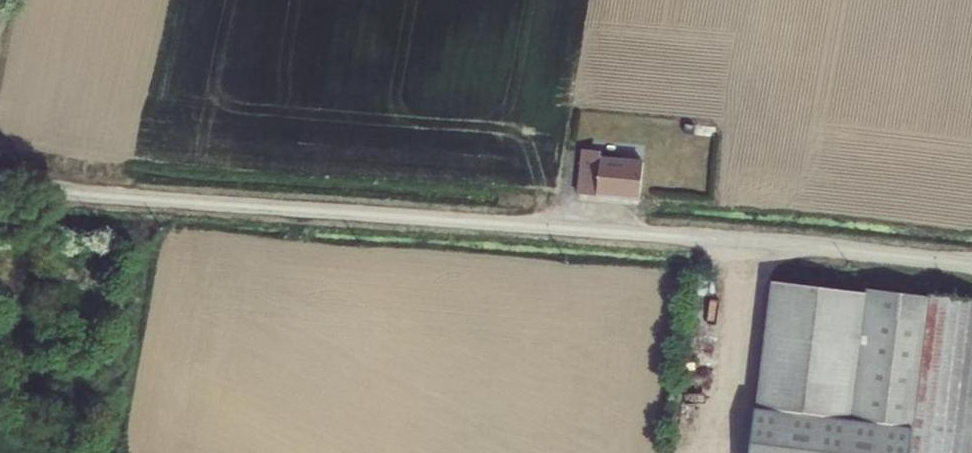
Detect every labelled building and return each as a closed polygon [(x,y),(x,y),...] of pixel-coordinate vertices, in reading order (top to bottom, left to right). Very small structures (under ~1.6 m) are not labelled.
[(579,195),(639,201),(643,163),(591,159),(591,151),(584,150),(579,195)] [(773,282),(757,409),(799,414),(885,425),(901,298),(773,282)] [(971,444),(971,301),(901,294),(901,298),(885,425),(881,452),(971,452),(971,444)]
